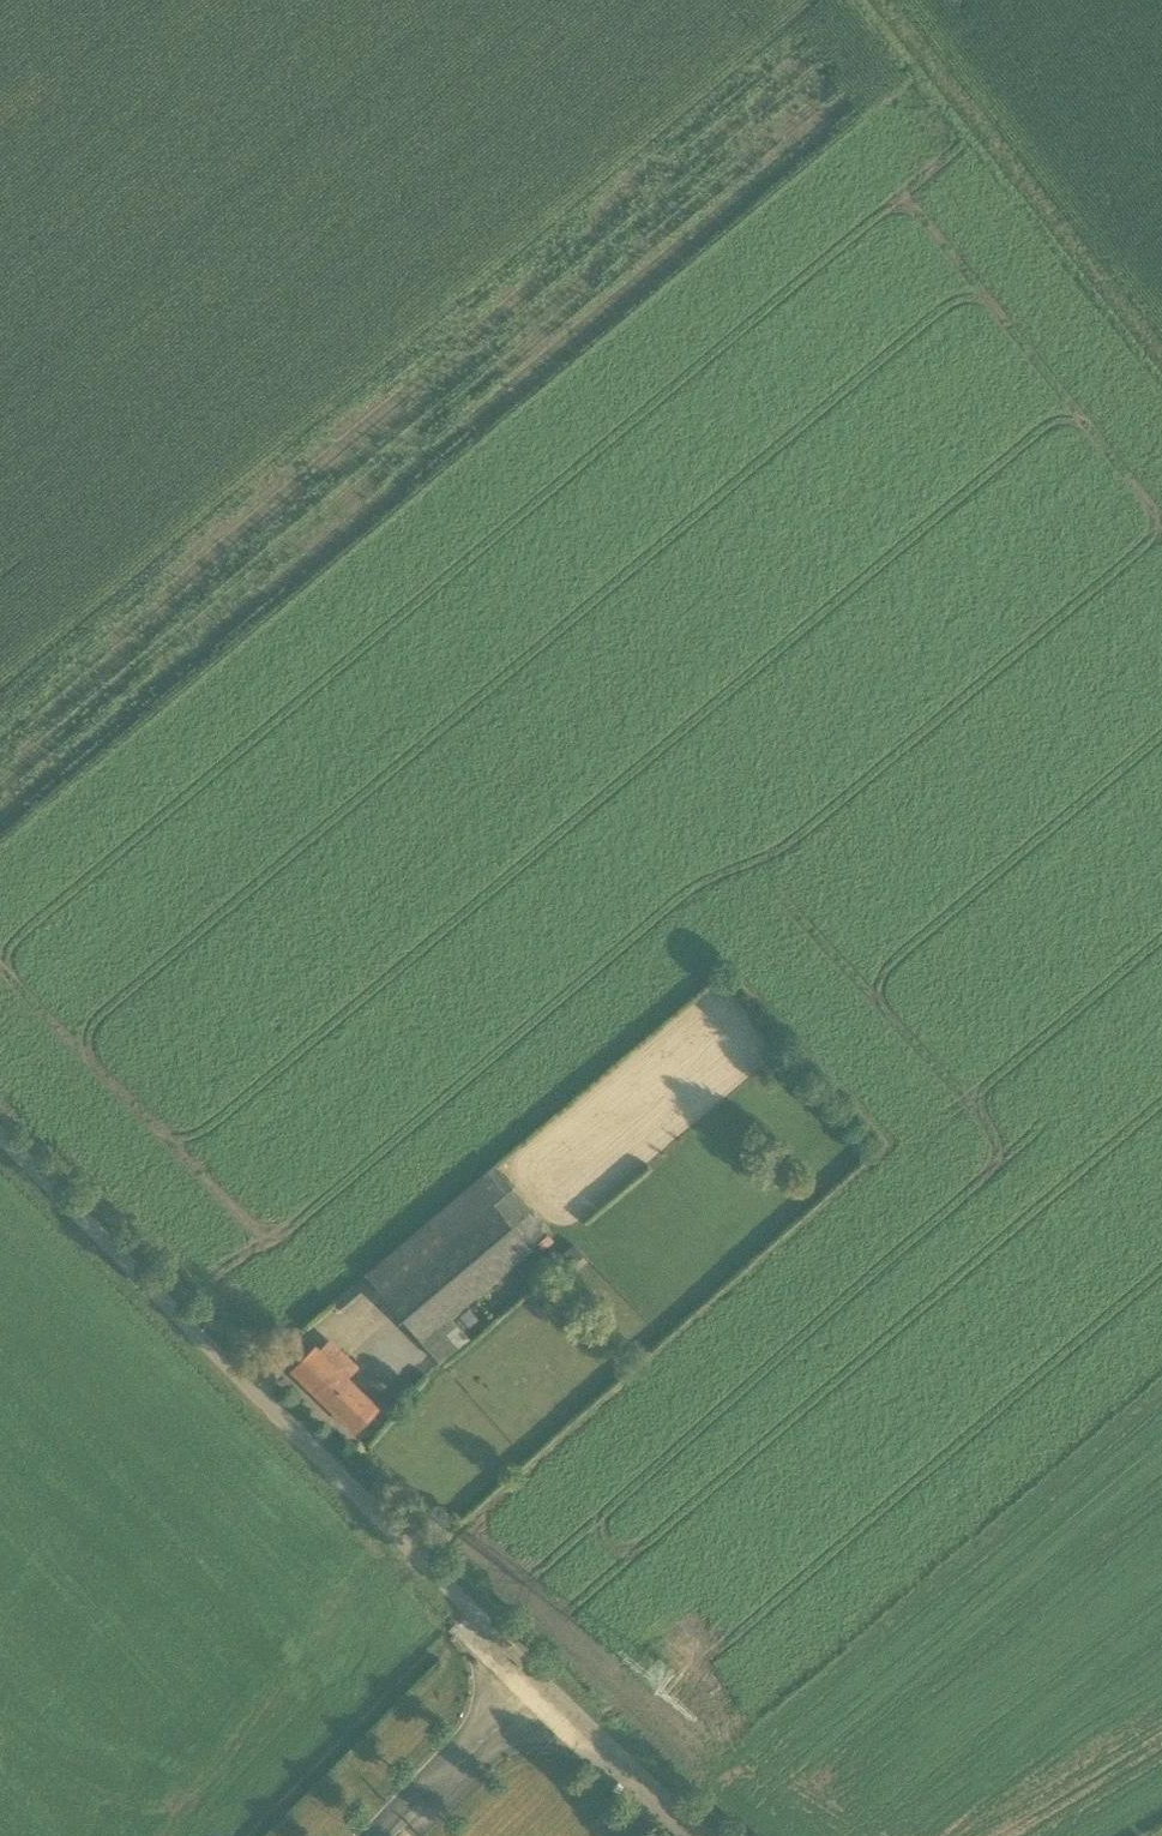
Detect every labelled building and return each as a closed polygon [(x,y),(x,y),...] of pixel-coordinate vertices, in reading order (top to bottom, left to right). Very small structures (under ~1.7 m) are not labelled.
[(552,1231),(495,1165),(365,1275),(439,1363),(458,1347),(469,1338),(451,1317),(552,1231)] [(362,1293),(354,1284),(335,1300),(343,1310),(362,1293)] [(355,1432),(379,1408),(347,1377),(357,1366),(344,1353),(341,1356),(328,1344),(321,1352),(317,1348),(293,1372),(355,1432)]
